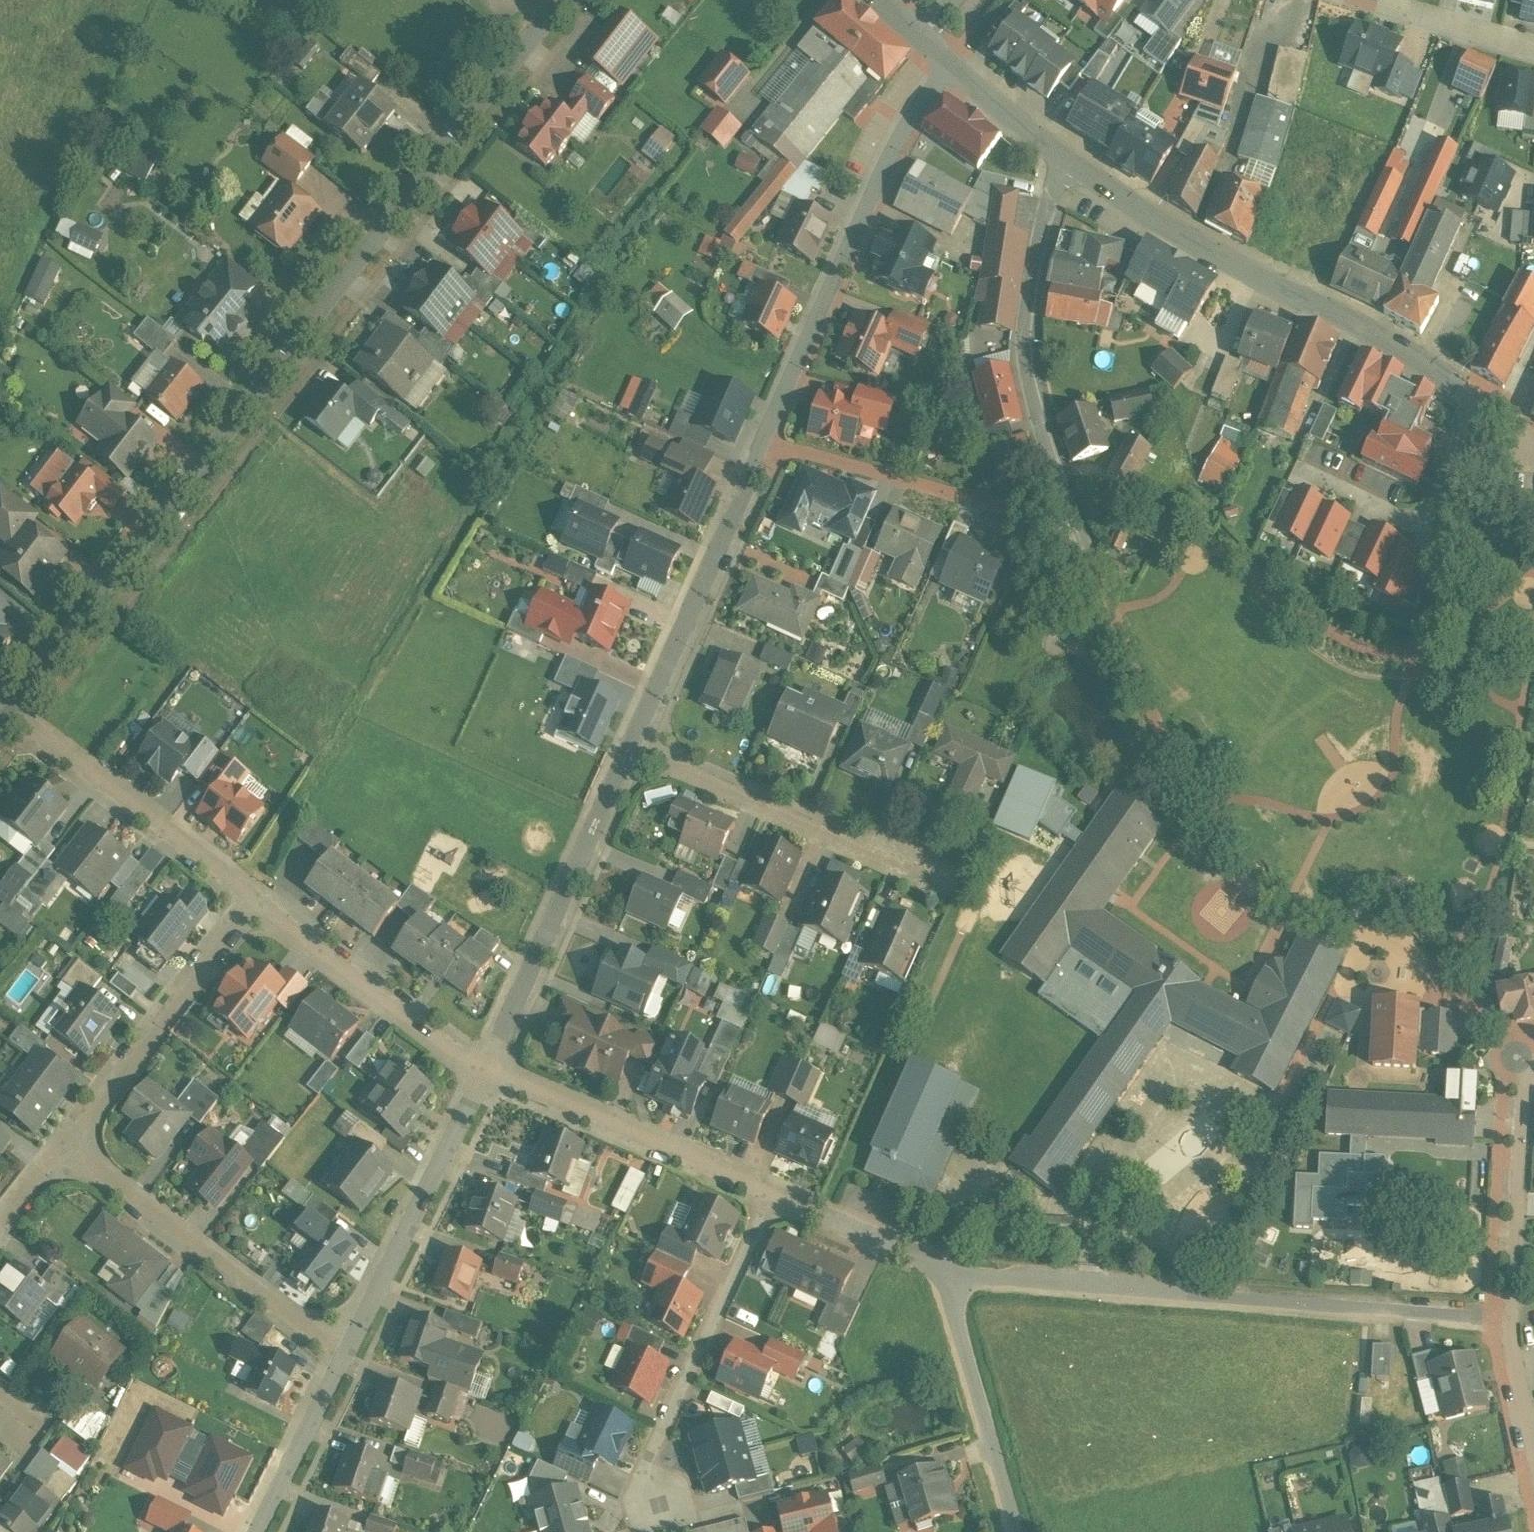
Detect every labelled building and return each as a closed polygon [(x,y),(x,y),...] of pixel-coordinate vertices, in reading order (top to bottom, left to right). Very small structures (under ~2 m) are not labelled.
[(1107,18),(1096,31),(1110,42),(1123,24),(1117,19),(1132,0),(1094,0),(1090,6),(1107,18)] [(1139,10),(1168,31),(1191,0),(1146,0),(1139,10)] [(1459,4),(1491,12),(1495,0),(1460,0),(1459,4)] [(1514,4),(1530,8),(1532,0),(1515,0),(1514,4)] [(816,64),(756,137),(786,162),(800,173),(808,164),(848,115),(860,125),(914,59),(846,3),(804,54),(816,64)] [(998,31),(1010,40),(1022,24),(1031,13),(1021,5),(998,31)] [(622,10),(588,53),(610,70),(643,28),(622,10)] [(1042,38),(1022,24),(1010,40),(998,56),(1017,70),(1040,40),(1042,38)] [(1400,42),(1357,26),(1342,64),(1357,70),(1355,73),(1370,79),(1372,76),(1385,81),(1400,42)] [(1016,72),(1035,85),(1058,55),(1059,53),(1040,40),(1017,70),(1016,72)] [(1312,58),(1284,51),(1272,103),(1263,101),(1244,161),(1282,173),(1288,154),(1301,111),(1300,111),(1312,58)] [(377,89),(386,77),(355,52),(345,65),(377,89)] [(1496,67),(1468,54),(1453,87),(1481,100),(1496,67)] [(1065,85),(1077,69),(1058,55),(1035,85),(1033,87),(1053,101),(1065,85)] [(1101,86),(1116,61),(1104,55),(1087,78),(1101,86)] [(705,87),(730,107),(753,78),(728,59),(705,87)] [(1229,113),(1241,74),(1201,61),(1185,98),(1206,106),(1229,113)] [(1075,93),(1089,75),(1079,67),(1077,69),(1065,85),(1075,93)] [(1509,72),(1502,117),(1530,121),(1533,121),(1533,76),(1509,72)] [(576,104),(579,106),(593,117),(604,125),(621,104),(593,82),(576,104)] [(326,97),(312,115),(367,158),(400,116),(384,103),(385,102),(366,87),(346,112),(326,97)] [(1097,90),(1074,128),(1117,153),(1140,116),(1097,90)] [(984,171),(1007,139),(953,100),(929,132),(984,171)] [(542,116),(536,124),(529,133),(532,135),(521,148),(551,171),(562,157),(564,159),(570,151),(576,144),(574,142),(593,117),(579,106),(570,116),(555,104),(545,118),(542,116)] [(1206,106),(1197,122),(1197,123),(1210,129),(1212,126),(1223,131),(1229,113),(1206,106)] [(1145,111),(1135,126),(1159,141),(1161,138),(1160,138),(1168,126),(1145,111)] [(721,112),(704,136),(727,153),(745,130),(721,112)] [(1193,160),(1210,129),(1197,123),(1180,153),(1193,160)] [(1135,126),(1114,160),(1156,186),(1178,149),(1161,138),(1159,141),(1135,126)] [(1199,151),(1200,152),(1223,163),(1234,137),(1212,127),(1199,151)] [(679,144),(664,132),(646,155),(662,167),(679,144)] [(299,189),(318,164),(290,142),(270,167),(299,189)] [(1462,153),(1444,145),(1400,241),(1418,249),(1462,153)] [(1478,161),(1479,162),(1484,149),(1474,145),(1467,161),(1476,165),(1478,161)] [(1501,157),(1484,149),(1479,162),(1496,169),(1501,157)] [(744,152),(737,172),(757,179),(764,159),(744,152)] [(1223,163),(1200,152),(1172,202),(1201,220),(1223,163)] [(1396,161),(1363,233),(1380,240),(1414,168),(1396,161)] [(1476,165),(1461,197),(1496,213),(1502,200),(1504,201),(1509,189),(1507,188),(1513,177),(1496,169),(1479,162),(1478,161),(1476,165)] [(786,162),(727,238),(740,249),(800,173),(786,162)] [(823,194),(832,175),(808,164),(800,173),(784,194),(810,207),(818,192),(823,194)] [(957,238),(979,196),(922,166),(900,209),(957,238)] [(1303,187),(1284,178),(1256,249),(1292,266),(1311,220),(1322,194),(1303,187)] [(1272,200),(1230,183),(1212,226),(1252,247),(1272,200)] [(325,217),(289,189),(257,230),(260,233),(261,238),(269,244),(275,244),(292,257),(325,217)] [(1024,288),(1032,240),(1016,238),(1022,196),(1000,193),(985,283),(995,285),(988,329),(1017,334),(1024,288)] [(469,230),(509,260),(527,236),(486,206),(469,230)] [(802,209),(783,248),(818,265),(826,247),(824,246),(835,224),(802,209)] [(1407,285),(1390,316),(1426,337),(1444,305),(1434,300),(1465,230),(1462,229),(1435,217),(1405,285),(1407,285)] [(509,260),(469,230),(454,249),(495,279),(509,260)] [(938,247),(901,231),(882,275),(900,283),(898,289),(900,294),(911,300),(915,298),(938,247)] [(1067,236),(1052,287),(1103,298),(1110,269),(1122,272),(1127,250),(1067,236)] [(1188,267),(1151,245),(1132,282),(1147,290),(1149,286),(1169,298),(1188,267)] [(1408,276),(1380,264),(1354,252),(1336,289),(1363,301),(1390,314),(1408,276)] [(49,307),(66,269),(49,261),(31,298),(49,307)] [(218,284),(219,289),(244,309),(263,286),(235,264),(218,284)] [(1221,287),(1188,267),(1169,298),(1177,303),(1170,314),(1194,328),(1195,329),(1221,287)] [(423,290),(464,323),(482,301),(440,268),(423,290)] [(788,300),(795,286),(762,271),(755,286),(765,290),(788,300)] [(1477,372),(1509,391),(1533,339),(1533,326),(1531,324),(1533,319),(1533,283),(1527,279),(1477,372)] [(229,354),(257,319),(244,309),(219,289),(205,305),(201,305),(184,326),(208,345),(217,344),(229,354)] [(464,323),(423,290),(406,311),(448,344),(464,323)] [(783,342),(800,306),(788,300),(765,290),(749,326),(783,342)] [(1107,299),(1059,290),(1053,322),(1113,333),(1118,314),(1105,310),(1107,299)] [(661,314),(682,333),(697,317),(676,298),(661,314)] [(1194,328),(1170,314),(1160,330),(1184,345),(1194,328)] [(417,332),(395,315),(387,326),(393,330),(393,329),(410,342),(417,332)] [(921,358),(934,327),(902,315),(894,333),(900,336),(896,347),(921,358)] [(894,333),(862,319),(844,359),(861,367),(862,371),(874,376),(878,374),(883,376),(896,347),(900,336),(894,333)] [(1292,334),(1255,319),(1239,358),(1241,359),(1239,363),(1241,364),(1243,359),(1277,373),(1292,334)] [(167,362),(182,344),(154,322),(139,340),(167,362)] [(1339,339),(1299,322),(1257,428),(1292,441),(1312,388),(1318,391),(1339,339)] [(407,403),(438,363),(410,342),(393,329),(393,330),(363,369),(407,403)] [(1179,393),(1198,374),(1182,359),(1187,353),(1182,348),(1157,372),(1179,393)] [(1404,375),(1362,355),(1338,405),(1360,416),(1363,410),(1389,422),(1379,443),(1373,440),(1362,462),(1418,489),(1428,467),(1422,465),(1432,444),(1414,436),(1419,426),(1421,427),(1435,395),(1413,384),(1409,393),(1398,388),(1404,375)] [(1239,363),(1227,358),(1212,395),(1228,402),(1243,365),(1241,364),(1239,363)] [(1124,378),(1128,397),(1159,391),(1155,374),(1149,375),(1149,362),(1128,361),(1127,378),(1124,378)] [(181,423),(208,390),(178,366),(152,399),(181,423)] [(1013,368),(978,377),(992,433),(1027,424),(1013,368)] [(719,380),(697,427),(739,447),(761,400),(719,380)] [(335,385),(308,421),(343,447),(363,420),(378,431),(393,410),(361,387),(353,398),(335,385)] [(116,389),(106,401),(132,421),(142,408),(116,389)] [(900,401),(865,391),(860,409),(868,411),(866,418),(893,425),(900,401)] [(1116,402),(1120,424),(1160,416),(1155,394),(1116,402)] [(825,400),(815,436),(831,441),(830,443),(842,446),(842,444),(858,448),(866,418),(868,411),(860,409),(825,400)] [(157,449),(161,444),(132,421),(106,401),(87,427),(112,446),(103,457),(111,464),(112,467),(121,474),(124,474),(132,480),(146,463),(150,463),(157,454),(157,449)] [(1337,413),(1324,407),(1309,438),(1322,444),(1337,413)] [(1064,420),(1079,464),(1113,453),(1099,409),(1064,420)] [(1220,437),(1222,439),(1242,450),(1247,438),(1224,428),(1220,437)] [(1132,497),(1157,452),(1134,439),(1109,485),(1132,497)] [(1224,490),(1245,451),(1242,450),(1222,439),(1201,477),(1224,490)] [(671,471),(680,453),(658,443),(650,461),(671,471)] [(686,456),(712,468),(718,456),(692,444),(686,456)] [(686,456),(680,453),(671,471),(688,478),(689,477),(705,484),(712,468),(686,456)] [(102,499),(107,491),(82,472),(66,459),(41,492),(55,504),(55,506),(52,511),(63,520),(67,516),(81,526),(90,514),(92,515),(101,504),(99,503),(102,499)] [(82,472),(107,491),(102,499),(118,512),(131,495),(89,462),(82,472)] [(836,486),(810,474),(797,502),(815,510),(842,522),(838,531),(858,540),(867,520),(868,520),(877,498),(857,489),(853,496),(835,488),(836,486)] [(701,527),(718,490),(705,484),(689,477),(688,478),(672,513),(701,527)] [(580,508),(603,518),(609,504),(577,489),(570,504),(580,509),(580,508)] [(1280,529),(1295,497),(1284,491),(1268,524),(1280,529)] [(27,534),(23,531),(35,514),(6,492),(0,499),(0,535),(17,548),(27,534)] [(1295,497),(1280,529),(1278,532),(1304,544),(1322,507),(1323,505),(1297,492),(1295,497)] [(815,510),(797,502),(787,525),(805,533),(815,510)] [(1322,507),(1304,544),(1303,547),(1329,559),(1331,554),(1346,522),(1348,519),(1322,507)] [(580,509),(564,543),(600,559),(602,560),(613,535),(617,525),(603,518),(580,508),(580,509)] [(920,591),(945,535),(918,523),(916,526),(899,519),(884,553),(910,564),(901,582),(920,591)] [(858,540),(853,550),(867,556),(869,552),(881,526),(868,520),(867,520),(858,540)] [(1370,533),(1346,522),(1331,554),(1355,565),(1370,533)] [(974,533),(960,526),(947,553),(961,559),(967,544),(969,545),(974,533)] [(39,596),(69,557),(32,528),(27,534),(17,548),(2,567),(39,596)] [(1370,533),(1355,565),(1353,568),(1379,580),(1396,544),(1398,540),(1372,528),(1370,533)] [(1126,551),(1133,539),(1124,534),(1117,546),(1126,551)] [(637,545),(613,535),(602,560),(600,559),(595,569),(612,577),(616,568),(625,572),(637,545)] [(637,545),(625,572),(643,579),(644,576),(665,585),(679,552),(641,535),(637,545)] [(961,559),(949,585),(990,603),(1008,562),(969,545),(967,544),(961,559)] [(1396,544),(1379,580),(1374,591),(1400,603),(1416,569),(1414,565),(1405,560),(1409,550),(1396,544)] [(872,589),(885,560),(869,552),(867,556),(856,581),(872,589)] [(544,572),(589,592),(596,577),(551,556),(544,572)] [(760,581),(745,613),(807,641),(825,603),(800,591),(797,598),(760,581)] [(608,652),(629,607),(596,592),(583,620),(578,617),(570,635),(574,636),(608,652)] [(573,608),(543,595),(531,622),(529,626),(545,633),(570,644),(574,636),(570,635),(578,617),(571,614),(573,608)] [(12,611),(0,602),(0,626),(12,611)] [(515,614),(507,630),(540,645),(545,633),(529,626),(531,622),(515,614)] [(583,685),(592,689),(599,673),(566,657),(555,683),(579,695),(583,685)] [(744,725),(767,673),(730,657),(707,708),(744,725)] [(610,718),(617,700),(592,689),(583,685),(579,695),(575,703),(572,702),(566,717),(568,718),(567,721),(563,719),(555,738),(596,756),(612,719),(610,718)] [(793,699),(776,739),(823,760),(829,746),(833,747),(843,727),(849,713),(848,712),(813,697),(809,705),(793,699)] [(854,732),(868,702),(855,697),(848,712),(849,713),(843,727),(854,732)] [(928,752),(941,723),(925,716),(912,745),(928,752)] [(167,717),(141,752),(173,776),(183,763),(197,774),(219,745),(195,727),(190,735),(167,717)] [(868,730),(849,772),(894,791),(912,750),(868,730)] [(1001,754),(952,732),(942,756),(969,768),(953,804),(975,813),(991,778),(1001,754)] [(1020,762),(1001,754),(991,778),(1009,786),(1020,762)] [(203,789),(214,798),(199,818),(240,849),(266,816),(241,796),(253,781),(225,760),(203,789)] [(1088,851),(1095,842),(1077,829),(1088,816),(1069,803),(1074,793),(1064,790),(1065,786),(1026,771),(1002,829),(1038,847),(1047,825),(1068,841),(1070,839),(1088,851)] [(47,841),(71,810),(36,783),(7,821),(40,847),(42,848),(47,841)] [(1067,1105),(1037,1151),(1025,1143),(1010,1166),(1061,1200),(1074,1181),(1180,1027),(1214,1043),(1248,1060),(1240,1076),(1277,1095),(1329,993),(1331,994),(1348,959),(1307,938),(1290,973),(1285,971),(1279,973),(1276,977),(1271,975),(1254,1008),(1270,1016),(1267,1023),(1200,988),(1203,984),(1108,918),(1169,829),(1155,820),(1156,818),(1128,798),(1120,808),(1095,842),(1088,851),(1008,961),(1037,981),(1038,980),(1052,989),(1076,954),(1141,999),(1108,1047),(1067,1105)] [(702,811),(685,804),(677,822),(694,829),(702,811)] [(723,864),(740,826),(702,809),(702,811),(694,829),(685,847),(723,864)] [(310,820),(297,838),(327,861),(331,856),(341,843),(310,820)] [(96,829),(63,872),(100,901),(133,858),(96,829)] [(49,868),(61,852),(47,841),(42,848),(40,847),(23,869),(38,881),(49,868)] [(768,843),(747,889),(785,906),(805,859),(768,843)] [(331,856),(327,861),(307,887),(330,904),(353,872),(331,856)] [(744,866),(731,860),(718,890),(731,896),(744,866)] [(158,877),(145,867),(124,892),(138,903),(158,877)] [(45,905),(65,880),(49,868),(38,881),(29,892),(45,905)] [(376,889),(353,872),(330,904),(352,920),(376,889)] [(689,877),(681,895),(687,898),(710,909),(719,890),(689,877)] [(865,894),(830,879),(808,930),(848,948),(857,928),(851,925),(865,894)] [(681,895),(648,880),(633,913),(672,931),(687,898),(681,895)] [(398,906),(397,908),(416,922),(419,918),(422,920),(436,901),(412,886),(398,905),(398,906)] [(398,905),(376,889),(352,920),(374,937),(397,908),(398,906),(398,905)] [(203,925),(171,900),(140,939),(172,964),(203,925)] [(0,919),(0,923),(23,940),(35,925),(10,906),(0,919)] [(933,934),(893,916),(875,956),(869,969),(870,970),(902,984),(918,949),(925,952),(933,934)] [(416,922),(394,952),(416,969),(419,966),(441,934),(422,920),(419,918),(416,922)] [(780,958),(793,929),(772,920),(759,949),(780,958)] [(795,965),(808,936),(793,929),(780,958),(795,965)] [(470,946),(488,959),(501,943),(481,930),(470,946)] [(443,931),(441,934),(419,966),(443,983),(445,981),(468,949),(443,931)] [(645,952),(616,939),(592,993),(644,1017),(663,977),(639,966),(645,952)] [(1511,979),(1518,944),(1506,941),(1498,976),(1511,979)] [(470,946),(468,949),(445,981),(468,997),(493,963),(488,959),(470,946)] [(651,946),(644,962),(683,979),(690,963),(651,946)] [(875,956),(860,950),(847,979),(863,986),(870,970),(869,969),(875,956)] [(1042,1003),(1108,1047),(1141,999),(1076,954),(1052,989),(1042,1003)] [(212,1007),(250,1035),(276,1000),(287,985),(276,977),(250,957),(212,1007)] [(107,980),(84,963),(68,985),(82,996),(87,990),(95,996),(107,980)] [(287,985),(276,1000),(288,1010),(309,983),(285,965),(276,977),(287,985)] [(1506,995),(1510,1018),(1522,1016),(1524,1025),(1533,1023),(1533,988),(1533,990),(1506,995)] [(92,1058),(123,1017),(95,996),(87,990),(82,996),(69,1013),(66,1010),(63,1014),(69,1019),(59,1032),(75,1043),(74,1044),(92,1058)] [(296,1029),(337,1061),(363,1027),(323,996),(296,1029)] [(576,1032),(561,1064),(593,1079),(616,1027),(567,1005),(558,1025),(576,1032)] [(1422,1008),(1382,1006),(1379,1068),(1418,1070),(1419,1051),(1429,1051),(1429,1055),(1436,1055),(1436,1058),(1450,1058),(1450,1056),(1457,1056),(1458,1045),(1460,1046),(1461,1032),(1458,1032),(1459,1021),(1452,1021),(1452,1018),(1438,1018),(1438,1020),(1421,1019),(1422,1008)] [(747,1032),(728,1024),(705,1076),(724,1084),(747,1032)] [(39,1132),(78,1082),(45,1057),(53,1047),(26,1027),(14,1043),(39,1062),(6,1107),(39,1132)] [(661,1046),(616,1027),(593,1079),(622,1092),(636,1062),(651,1069),(661,1046)] [(671,1029),(641,1096),(684,1116),(699,1082),(688,1077),(703,1044),(671,1029)] [(352,1063),(364,1072),(384,1045),(372,1036),(352,1063)] [(312,1089),(324,1098),(344,1072),(332,1063),(312,1089)] [(793,1101),(806,1072),(790,1064),(777,1093),(793,1101)] [(421,1115),(437,1094),(417,1079),(418,1077),(413,1074),(412,1075),(399,1065),(383,1086),(387,1089),(421,1115)] [(918,1065),(871,1173),(935,1201),(983,1093),(918,1065)] [(823,1079),(806,1072),(793,1101),(810,1108),(823,1079)] [(1479,1144),(1482,1080),(1454,1078),(1452,1104),(1334,1098),(1332,1137),(1357,1139),(1356,1160),(1325,1158),(1324,1180),(1302,1179),(1301,1198),(1318,1199),(1317,1223),(1336,1224),(1336,1216),(1352,1217),(1353,1209),(1370,1210),(1371,1201),(1387,1202),(1388,1182),(1389,1182),(1390,1161),(1371,1160),(1371,1146),(1372,1138),(1479,1144)] [(200,1083),(181,1108),(194,1117),(193,1118),(205,1127),(224,1102),(200,1083)] [(133,1140),(160,1161),(193,1118),(194,1117),(181,1108),(152,1086),(131,1113),(145,1124),(133,1140)] [(410,1138),(425,1118),(421,1115),(387,1089),(370,1111),(384,1121),(383,1122),(387,1126),(388,1124),(395,1129),(408,1140),(410,1138)] [(733,1093),(718,1127),(760,1146),(775,1111),(733,1093)] [(823,1173),(838,1138),(798,1120),(783,1155),(823,1173)] [(268,1124),(245,1155),(256,1163),(266,1172),(290,1141),(268,1124)] [(361,1145),(362,1144),(382,1159),(392,1145),(386,1140),(365,1124),(353,1139),(361,1145)] [(407,1156),(417,1143),(410,1138),(408,1140),(395,1129),(386,1140),(407,1156)] [(13,1142),(0,1132),(0,1159),(13,1142)] [(223,1207),(256,1163),(245,1155),(231,1144),(229,1146),(215,1134),(198,1156),(213,1167),(197,1187),(223,1207)] [(573,1191),(588,1148),(553,1136),(539,1175),(538,1178),(553,1184),(573,1191)] [(365,1215),(398,1172),(382,1159),(362,1144),(361,1145),(351,1159),(356,1163),(335,1191),(365,1215)] [(517,1167),(512,1182),(549,1195),(553,1184),(538,1178),(539,1175),(517,1167)] [(507,1245),(522,1202),(486,1190),(471,1232),(507,1245)] [(566,1225),(573,1206),(542,1195),(535,1214),(566,1225)] [(314,1217),(315,1216),(334,1231),(344,1218),(318,1198),(308,1212),(314,1217)] [(688,1239),(685,1245),(703,1253),(722,1262),(728,1249),(729,1249),(735,1235),(734,1235),(742,1219),(705,1202),(704,1204),(700,1206),(697,1211),(699,1216),(688,1239)] [(327,1293),(360,1250),(334,1231),(315,1216),(314,1217),(302,1234),(318,1246),(298,1271),(327,1293)] [(172,1265),(110,1218),(91,1243),(128,1272),(115,1290),(140,1309),(172,1265)] [(674,1233),(664,1256),(695,1270),(703,1253),(685,1245),(688,1239),(674,1233)] [(845,1298),(857,1272),(817,1253),(814,1260),(807,1263),(805,1268),(807,1275),(800,1290),(834,1305),(840,1308),(845,1298)] [(472,1304),(486,1266),(454,1255),(440,1292),(472,1304)] [(668,1295),(672,1285),(685,1291),(695,1270),(664,1256),(649,1286),(668,1295)] [(523,1285),(529,1267),(506,1259),(500,1277),(523,1285)] [(21,1266),(0,1295),(0,1305),(30,1328),(56,1293),(46,1285),(21,1266)] [(58,1269),(46,1285),(56,1293),(71,1304),(83,1288),(58,1269)] [(687,1339),(705,1300),(685,1291),(672,1285),(668,1295),(654,1324),(687,1339)] [(164,1292),(145,1318),(162,1331),(177,1302),(164,1292)] [(865,1307),(845,1298),(840,1308),(834,1305),(823,1328),(850,1340),(865,1307)] [(265,1348),(280,1329),(262,1315),(248,1335),(265,1348)] [(452,1331),(420,1320),(406,1361),(438,1372),(434,1384),(474,1397),(486,1363),(478,1360),(476,1367),(458,1360),(456,1365),(442,1361),(452,1331)] [(492,1347),(497,1332),(472,1323),(467,1338),(492,1347)] [(103,1388),(128,1356),(86,1324),(61,1356),(103,1388)] [(635,1353),(635,1351),(661,1364),(670,1345),(638,1330),(629,1350),(635,1353)] [(281,1408),(301,1369),(270,1354),(270,1355),(245,1343),(236,1360),(245,1365),(261,1373),(255,1386),(251,1393),(281,1408)] [(778,1343),(770,1359),(781,1365),(778,1372),(799,1382),(810,1358),(778,1343)] [(1389,1379),(1391,1347),(1373,1346),(1371,1378),(1389,1379)] [(737,1354),(724,1382),(735,1388),(734,1389),(748,1396),(749,1394),(760,1399),(766,1386),(770,1388),(778,1372),(781,1365),(770,1359),(749,1349),(747,1353),(740,1355),(737,1354)] [(655,1406),(672,1369),(661,1364),(635,1351),(635,1353),(618,1389),(655,1406)] [(1434,1380),(1445,1420),(1486,1409),(1472,1355),(1440,1363),(1437,1351),(1411,1357),(1418,1384),(1434,1380)] [(255,1386),(261,1373),(245,1365),(238,1378),(255,1386)] [(413,1437),(427,1398),(388,1385),(380,1405),(382,1406),(376,1424),(413,1437)] [(453,1425),(464,1395),(443,1388),(432,1417),(453,1425)] [(198,1432),(205,1417),(176,1404),(170,1418),(198,1432)] [(96,1446),(113,1423),(89,1405),(72,1428),(96,1446)] [(617,1468),(636,1428),(603,1413),(585,1450),(584,1452),(603,1461),(617,1468)] [(701,1467),(752,1454),(745,1427),(694,1440),(701,1467)] [(91,1455),(63,1435),(49,1454),(41,1448),(26,1469),(61,1495),(91,1455)] [(227,1500),(250,1455),(214,1437),(191,1482),(227,1500)] [(572,1444),(561,1468),(593,1483),(603,1461),(584,1452),(585,1450),(572,1444)] [(392,1462),(355,1449),(340,1492),(384,1507),(393,1482),(386,1479),(392,1462)] [(435,1485),(441,1465),(401,1451),(396,1465),(411,1471),(409,1476),(435,1485)] [(760,1483),(752,1454),(701,1467),(709,1498),(722,1494),(739,1490),(742,1503),(776,1494),(772,1479),(760,1483)] [(14,1466),(0,1455),(0,1485),(14,1466)] [(539,1462),(530,1480),(536,1500),(565,1492),(563,1487),(568,1476),(539,1462)] [(948,1468),(906,1481),(920,1530),(963,1517),(948,1468)] [(854,1480),(859,1495),(890,1486),(886,1471),(854,1480)] [(65,1503),(49,1491),(36,1482),(3,1526),(11,1531),(43,1531),(64,1504),(65,1503)] [(1467,1482),(1443,1487),(1450,1518),(1473,1513),(1467,1482)] [(576,1492),(571,1490),(565,1492),(536,1500),(531,1501),(540,1531),(587,1531),(585,1524),(588,1523),(584,1507),(580,1508),(576,1492)] [(790,1531),(839,1531),(831,1499),(820,1501),(819,1496),(794,1502),(795,1507),(785,1510),(790,1531)] [(180,1510),(157,1499),(144,1524),(161,1531),(169,1531),(180,1510)] [(1507,1523),(1506,1523),(1501,1499),(1477,1505),(1482,1529),(1467,1531),(1509,1531),(1507,1523)] [(353,1523),(323,1512),(316,1531),(350,1531),(353,1523)] [(1450,1518),(1418,1525),(1420,1531),(1453,1531),(1450,1518)] [(402,1528),(376,1519),(371,1531),(401,1531),(402,1528)] [(750,1521),(708,1531),(753,1531),(750,1521)] [(1346,1521),(1298,1531),(1348,1531),(1346,1521)]
